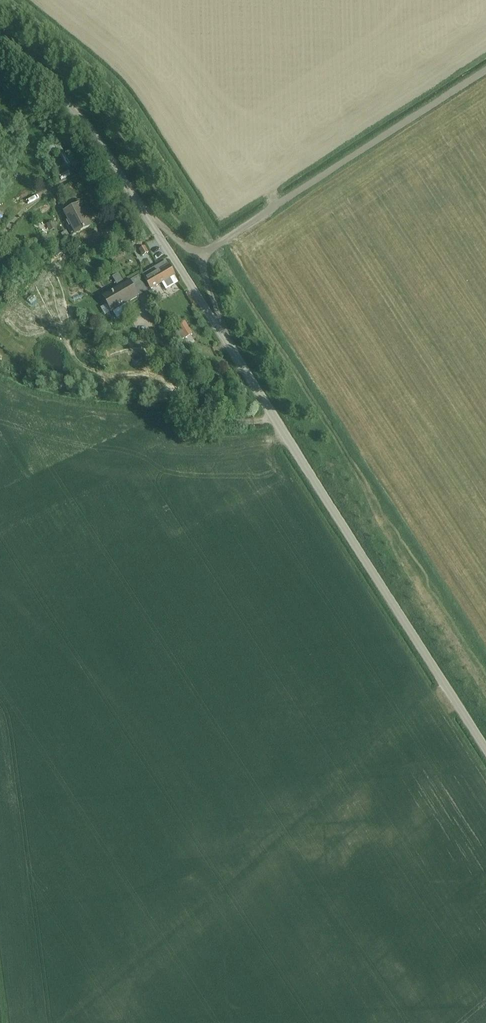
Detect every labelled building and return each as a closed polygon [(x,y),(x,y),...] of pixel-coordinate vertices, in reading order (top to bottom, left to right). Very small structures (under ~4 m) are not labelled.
[(57,154),(65,167),(70,163),(61,151),(57,154)] [(70,181),(70,191),(82,190),(81,180),(70,181)] [(65,213),(76,234),(91,227),(79,205),(65,213)] [(54,221),(46,224),(50,232),(57,229),(54,221)] [(138,251),(142,257),(148,254),(144,247),(138,251)] [(166,261),(143,275),(151,289),(161,283),(165,290),(178,282),(174,276),(174,275),(166,261)] [(102,297),(111,312),(148,291),(139,276),(125,284),(119,274),(116,275),(112,277),(118,288),(102,297)] [(34,293),(28,299),(34,305),(40,298),(34,293)] [(178,326),(181,330),(174,334),(179,342),(181,341),(184,347),(191,344),(187,337),(192,335),(184,322),(178,326)]
